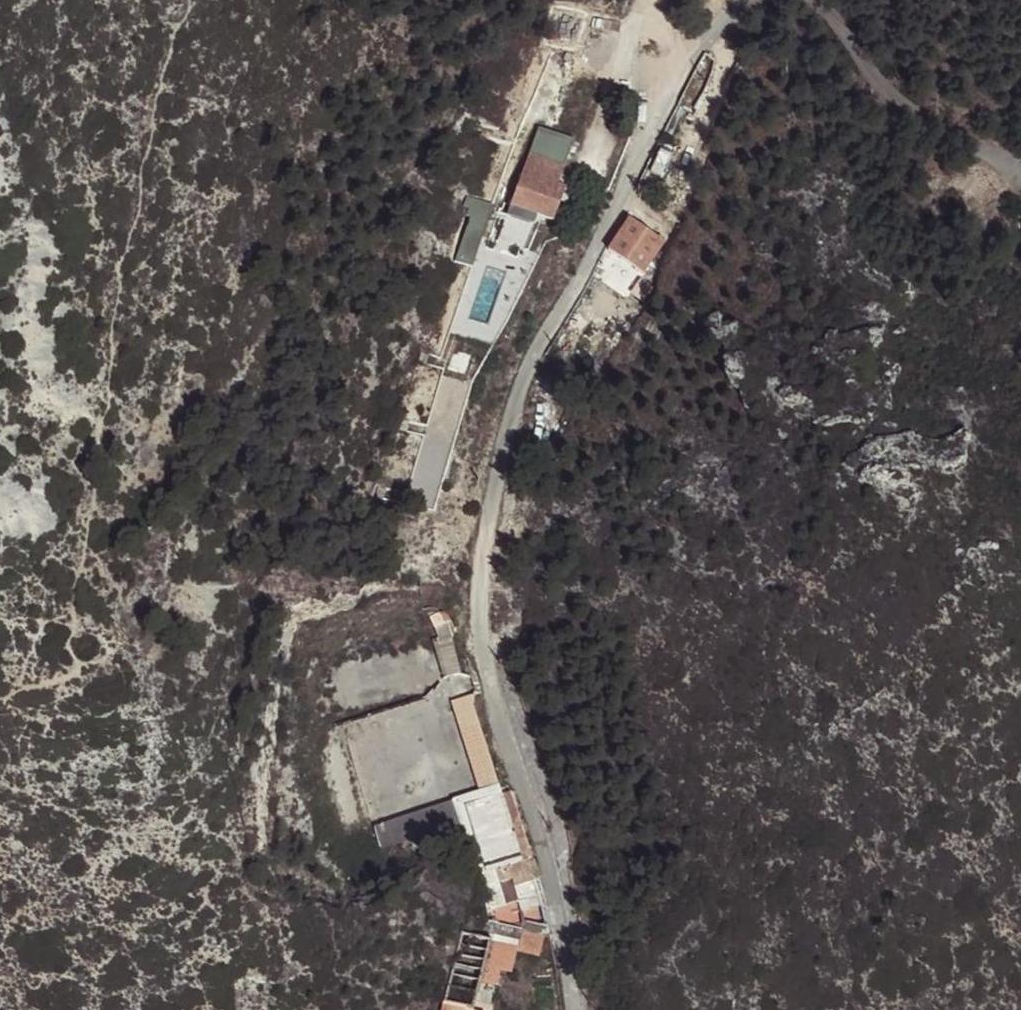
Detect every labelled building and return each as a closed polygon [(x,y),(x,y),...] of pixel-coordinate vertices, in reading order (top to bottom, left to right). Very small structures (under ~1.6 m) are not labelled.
[(713,70),(705,65),(701,71),(709,76),(713,70)] [(560,165),(526,155),(507,204),(513,207),(511,214),(530,222),(534,213),(549,221),(561,186),(556,181),(560,165)] [(624,216),(600,246),(632,271),(657,241),(624,216)] [(461,258),(476,262),(482,235),(467,232),(461,258)] [(530,863),(508,868),(513,889),(535,883),(530,863)] [(519,946),(518,951),(539,956),(544,936),(523,931),(519,946)] [(489,938),(463,934),(445,1002),(473,1009),(478,982),(489,938)] [(489,938),(478,982),(494,986),(499,967),(513,971),(518,951),(519,946),(489,938)] [(473,1009),(445,1002),(443,1009),(477,1009),(473,1009)]
